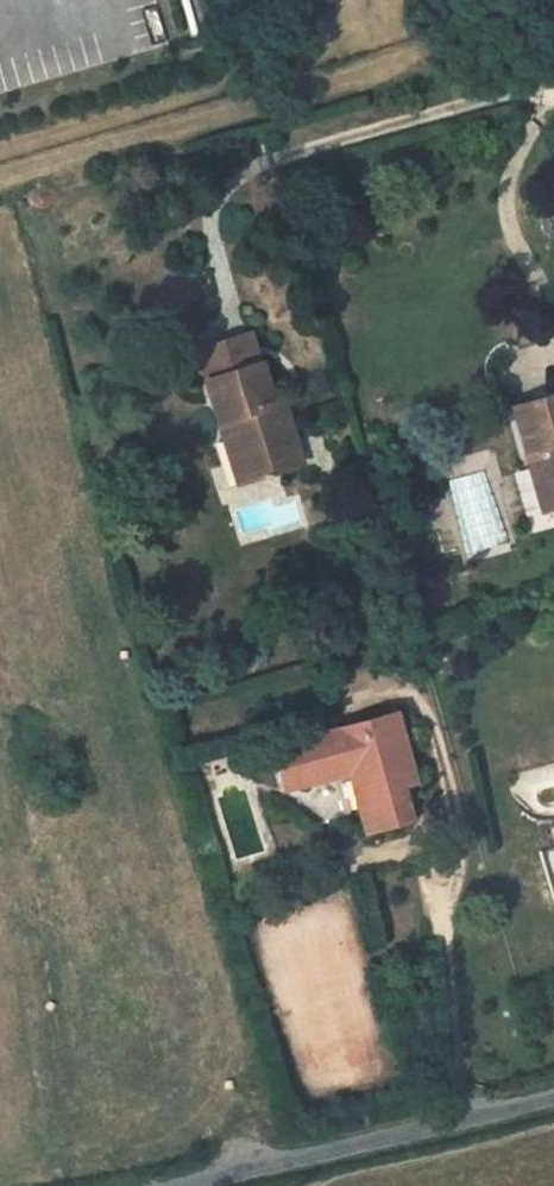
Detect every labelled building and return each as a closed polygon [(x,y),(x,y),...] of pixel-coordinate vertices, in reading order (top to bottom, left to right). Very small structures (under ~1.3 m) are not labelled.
[(197,352),(206,380),(261,362),(252,335),(197,352)] [(206,380),(225,440),(232,438),(246,481),(301,463),(286,417),(279,419),(261,362),(206,380)] [(514,408),(531,467),(539,465),(552,509),(553,509),(553,396),(514,408)] [(225,440),(239,483),(246,481),(232,438),(225,440)] [(543,512),(552,509),(539,465),(531,467),(543,512)] [(410,768),(395,714),(293,742),(305,782),(350,770),(367,830),(412,818),(403,784),(399,772),(410,768)] [(281,790),(305,782),(293,742),(269,749),(281,790)] [(414,781),(410,768),(399,772),(403,784),(414,781)]
